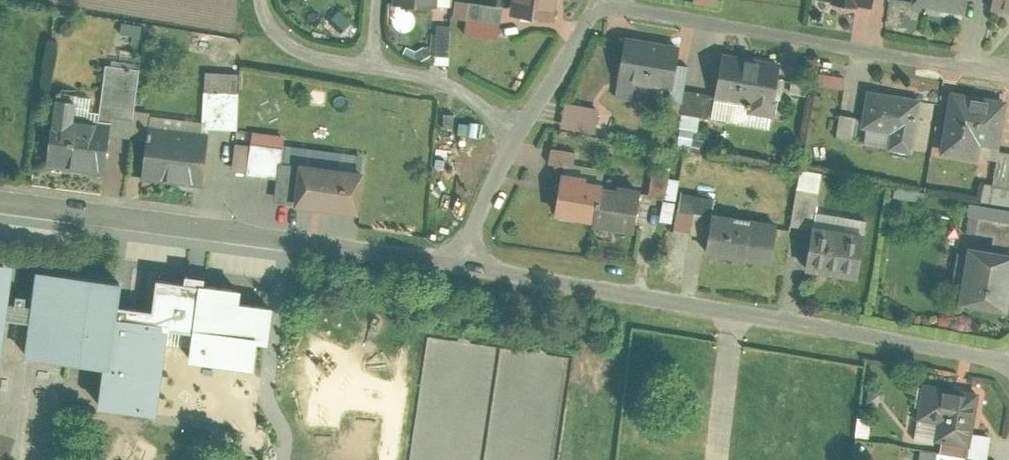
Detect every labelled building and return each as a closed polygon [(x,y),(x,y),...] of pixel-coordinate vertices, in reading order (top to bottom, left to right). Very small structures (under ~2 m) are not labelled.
[(437,11),(438,0),(394,0),(394,8),(437,11)] [(520,15),(561,21),(564,0),(522,0),(520,15)] [(691,6),(715,10),(717,0),(693,0),(691,6)] [(815,3),(869,12),(871,0),(815,0),(815,3)] [(909,9),(962,16),(965,0),(910,0),(909,9)] [(989,15),(1008,18),(1008,0),(991,0),(989,15)] [(503,11),(456,5),(454,21),(500,28),(503,11)] [(437,63),(451,64),(452,25),(437,24),(437,63)] [(143,29),(123,26),(122,38),(141,40),(143,29)] [(670,95),(677,50),(626,41),(618,86),(670,95)] [(769,122),(778,69),(722,60),(715,103),(746,108),(744,117),(769,122)] [(669,103),(680,105),(687,68),(676,66),(669,103)] [(112,139),(130,142),(140,73),(108,68),(99,126),(114,128),(112,139)] [(206,76),(205,95),(237,97),(238,78),(206,76)] [(844,80),(821,76),(819,89),(841,93),(844,80)] [(684,93),(680,116),(708,122),(712,99),(684,93)] [(203,133),(239,135),(241,97),(237,97),(205,95),(203,133)] [(919,103),(866,95),(859,132),(888,137),(886,153),(910,157),(919,103)] [(1005,106),(949,96),(938,157),(975,164),(978,149),(997,152),(1005,106)] [(598,112),(564,107),(560,133),(594,138),(598,112)] [(57,108),(47,171),(105,179),(112,130),(76,125),(78,111),(57,108)] [(851,144),(855,121),(837,118),(833,141),(851,144)] [(253,135),(252,147),(283,152),(285,140),(253,135)] [(148,139),(143,183),(205,190),(210,147),(148,139)] [(247,177),(251,149),(237,147),(233,175),(247,177)] [(283,152),(252,147),(251,149),(247,177),(247,179),(279,184),(283,152)] [(574,156),(550,151),(547,168),(571,172),(574,156)] [(991,188),(1008,191),(1008,157),(997,155),(991,188)] [(277,206),(298,208),(302,172),(282,169),(277,206)] [(298,208),(297,212),(360,219),(364,179),(302,172),(298,208)] [(680,180),(662,176),(658,195),(676,199),(680,180)] [(599,194),(599,191),(582,189),(583,184),(557,180),(550,223),(593,230),(599,194)] [(982,187),(979,205),(1008,210),(1008,191),(991,188),(982,187)] [(592,234),(629,240),(637,196),(615,193),(614,196),(599,194),(593,230),(592,234)] [(680,197),(674,234),(706,239),(709,219),(712,202),(680,197)] [(968,208),(966,219),(1008,226),(1008,214),(968,208)] [(775,229),(709,219),(706,239),(703,260),(769,270),(775,229)] [(861,241),(810,233),(803,280),(854,288),(861,241)] [(1004,321),(1008,292),(1008,260),(966,253),(955,312),(1004,321)] [(29,307),(6,304),(11,269),(0,267),(0,346),(4,319),(27,322),(22,357),(102,369),(96,409),(155,417),(167,328),(115,321),(117,307),(120,284),(34,272),(29,307)] [(117,307),(115,321),(167,328),(193,332),(189,364),(254,373),(259,341),(266,342),(271,309),(238,305),(240,293),(154,280),(150,312),(117,307)] [(922,388),(916,423),(935,426),(932,445),(940,447),(938,457),(959,459),(966,459),(978,398),(922,388)]
